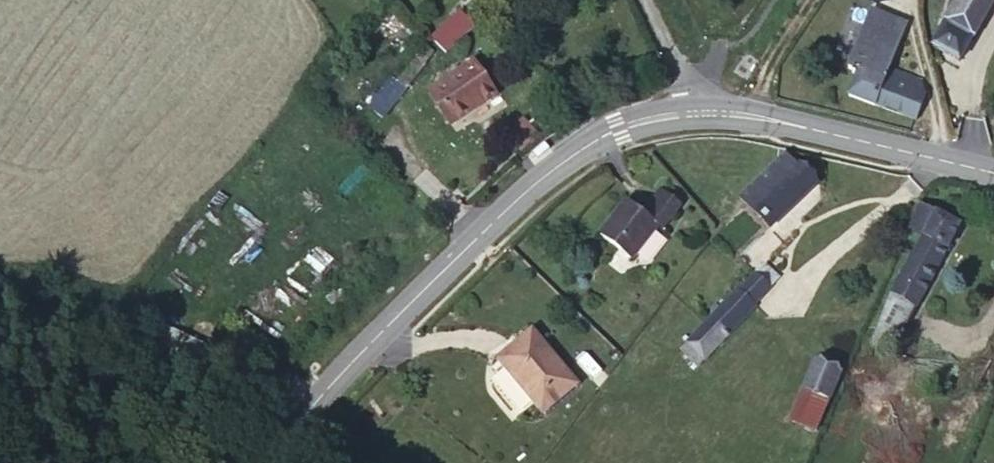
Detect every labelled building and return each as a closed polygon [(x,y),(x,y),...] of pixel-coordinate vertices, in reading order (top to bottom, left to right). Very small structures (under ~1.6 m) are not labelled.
[(870,11),(903,24),(901,5),(889,0),(875,0),(870,11)] [(932,48),(959,62),(993,0),(958,0),(932,48)] [(446,55),(475,26),(460,10),(430,39),(439,48),(446,55)] [(875,105),(914,120),(924,94),(918,92),(922,81),(888,68),(905,24),(903,24),(870,11),(848,69),(853,70),(852,73),(857,75),(849,96),(874,106),(875,105)] [(439,48),(430,39),(415,56),(416,57),(382,99),(380,98),(359,123),(370,132),(407,88),(425,64),(426,64),(439,48)] [(433,89),(454,122),(471,111),(468,107),(494,90),(474,61),(433,89)] [(429,92),(450,125),(454,122),(433,89),(429,92)] [(494,90),(468,107),(471,111),(496,94),(494,90)] [(530,128),(517,141),(528,152),(541,139),(530,128)] [(814,186),(785,156),(741,198),(770,228),(814,186)] [(642,213),(627,202),(600,236),(631,260),(657,226),(661,230),(681,204),(661,188),(642,213)] [(892,294),(872,346),(889,355),(959,225),(935,212),(935,213),(921,206),(908,230),(923,238),(892,294)] [(739,291),(754,305),(779,278),(765,265),(739,291)] [(680,350),(697,366),(755,306),(754,305),(739,291),(738,290),(680,350)] [(543,412),(576,385),(532,332),(517,344),(522,349),(503,365),(543,412)] [(498,360),(503,365),(522,349),(517,344),(498,360)] [(829,397),(838,374),(813,363),(803,386),(806,387),(829,396),(829,397)] [(829,396),(806,387),(792,420),(815,429),(829,396)]
